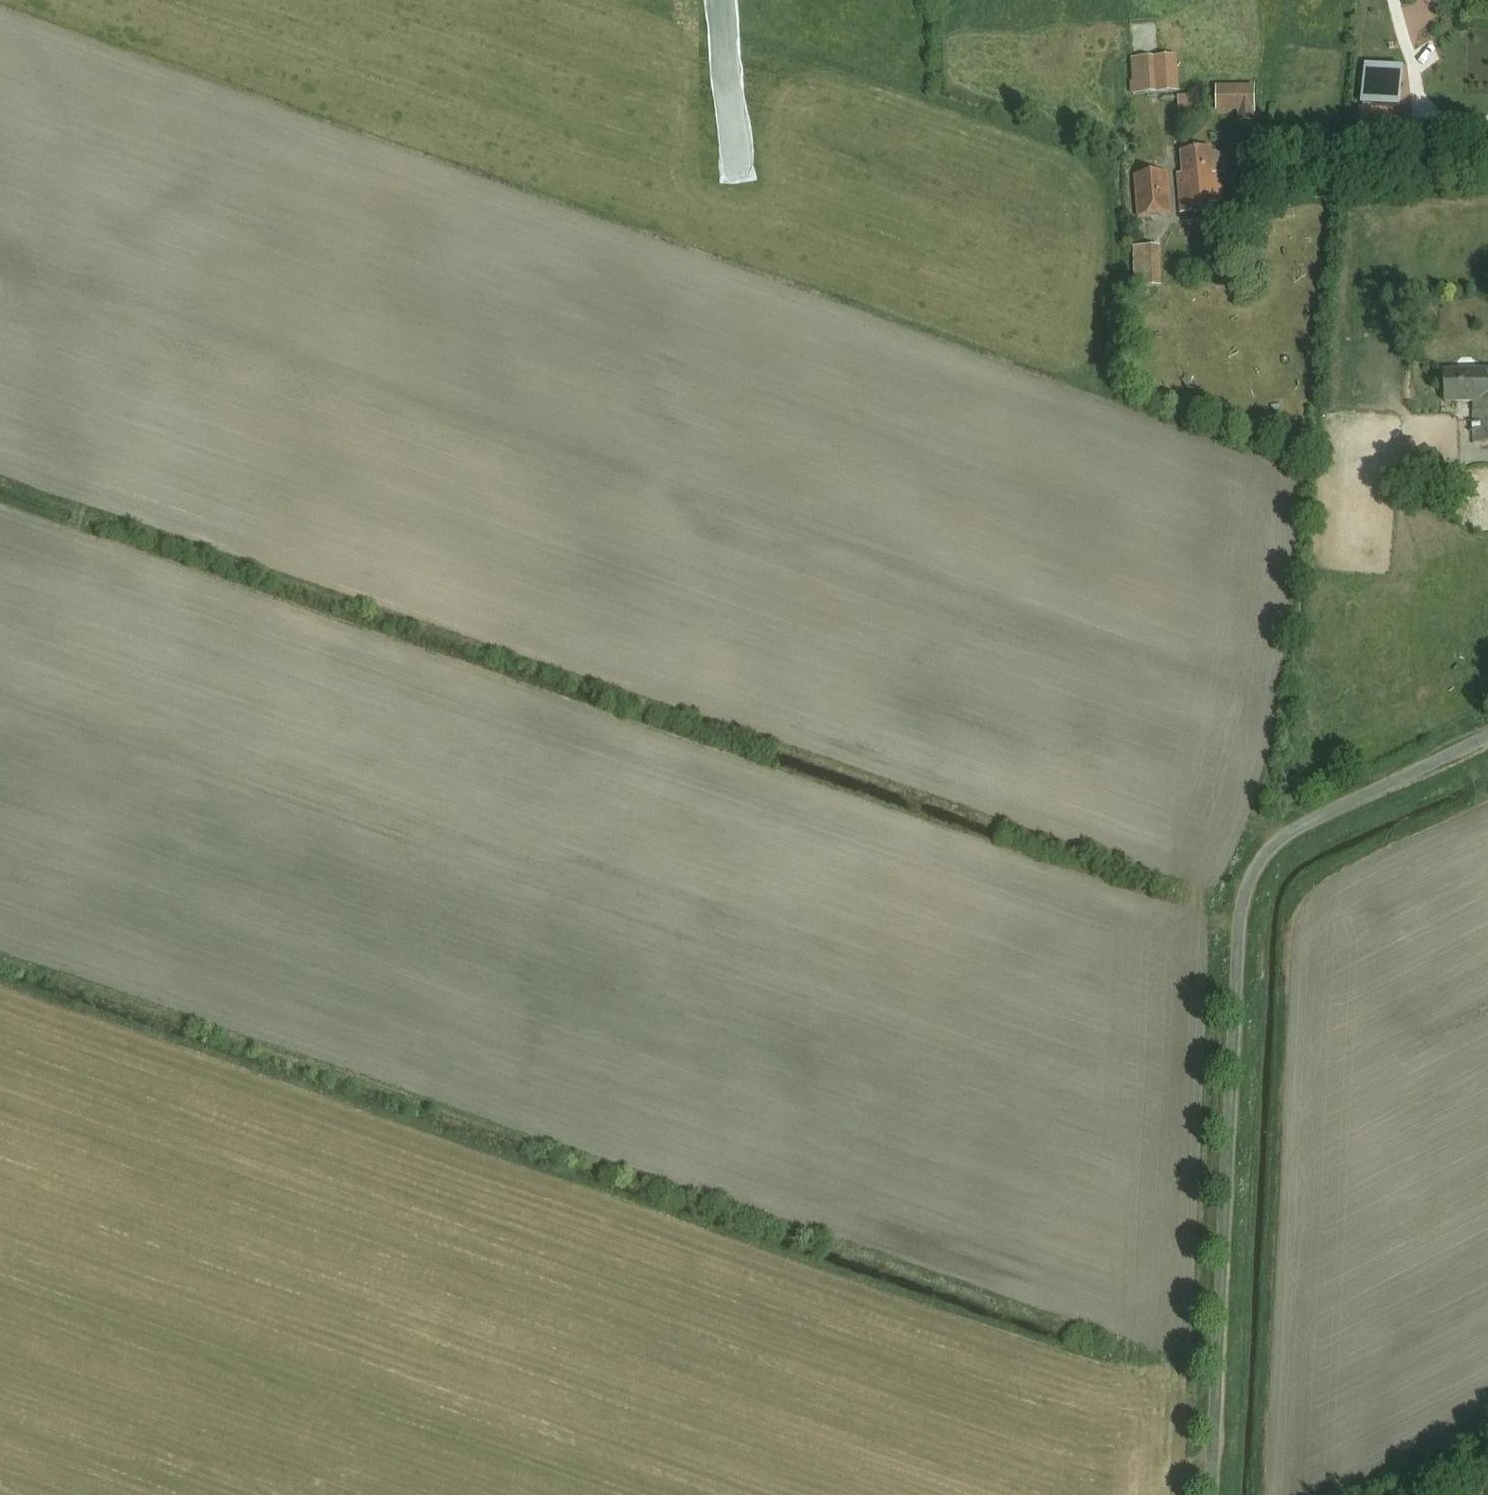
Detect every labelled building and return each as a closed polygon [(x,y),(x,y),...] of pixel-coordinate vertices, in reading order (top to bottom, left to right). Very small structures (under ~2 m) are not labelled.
[(1183,54),(1138,57),(1140,94),(1185,91),(1183,54)] [(1414,65),(1373,61),(1369,102),(1410,106),(1414,65)] [(1263,84),(1222,86),(1223,111),(1264,109),(1263,84)] [(1204,112),(1204,95),(1184,95),(1184,112),(1204,112)] [(1188,172),(1181,173),(1186,213),(1230,209),(1223,146),(1186,150),(1188,172)] [(1174,172),(1139,175),(1144,216),(1178,212),(1174,172)] [(1445,372),(1446,405),(1473,405),(1487,404),(1487,371),(1445,372)] [(1473,405),(1474,445),(1487,445),(1487,404),(1473,405)]
